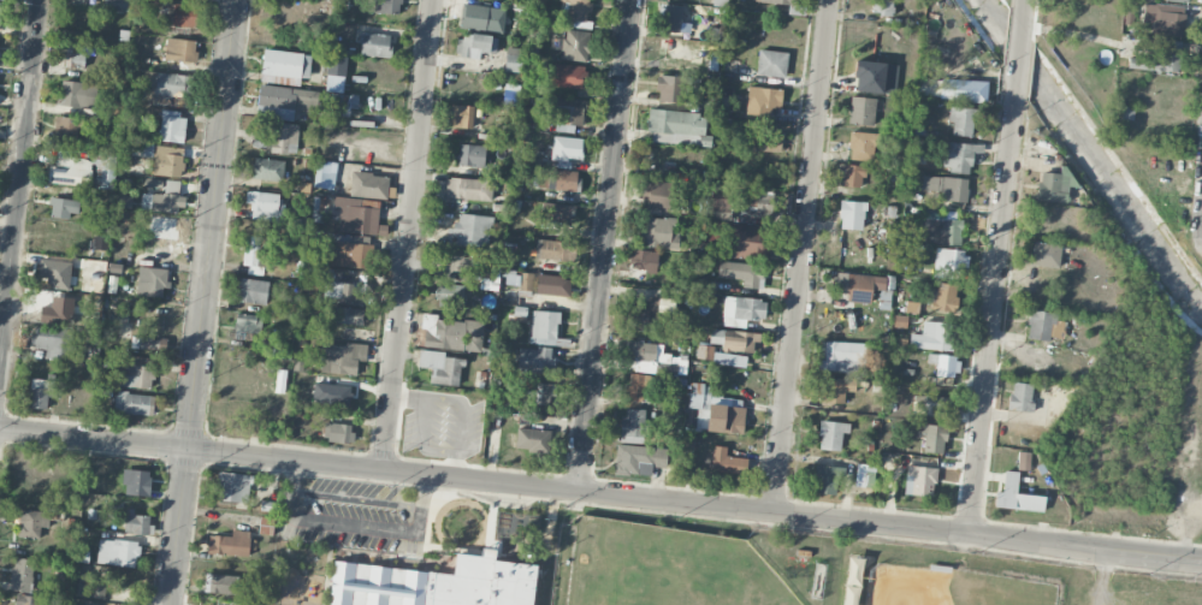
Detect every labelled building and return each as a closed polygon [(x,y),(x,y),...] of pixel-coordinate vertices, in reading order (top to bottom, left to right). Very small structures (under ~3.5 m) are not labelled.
[(128,11),(128,0),(105,0),(104,10),(128,11)] [(401,0),(375,0),(374,13),(400,14),(401,0)] [(560,24),(587,27),(589,0),(562,0),(560,24)] [(892,0),(875,0),(874,15),(892,15),(892,0)] [(1182,37),(1184,7),(1145,3),(1143,23),(1153,24),(1152,34),(1182,37)] [(197,6),(162,4),(161,25),(196,27),(197,6)] [(506,9),(462,4),(460,28),(503,32),(506,9)] [(689,24),(682,23),(682,5),(663,5),(662,32),(689,33),(689,24)] [(561,59),(587,62),(590,33),(565,30),(561,59)] [(391,35),(361,33),(360,56),(390,58),(391,35)] [(480,52),(497,53),(497,37),(456,35),(456,57),(480,58),(480,52)] [(164,61),(194,64),(196,41),(166,38),(164,61)] [(1158,60),(1129,59),(1128,70),(1184,72),(1185,45),(1159,44),(1158,60)] [(522,73),(524,49),(506,48),(504,71),(522,73)] [(756,75),(785,78),(788,53),(759,50),(756,75)] [(310,79),(311,53),(263,51),(261,83),(300,85),(300,78),(310,79)] [(84,66),(84,54),(70,54),(70,66),(84,66)] [(344,93),(346,56),(328,55),(326,92),(344,93)] [(896,94),(897,64),(856,62),(854,93),(896,94)] [(582,89),(584,66),(553,64),(551,87),(582,89)] [(190,76),(144,73),(143,95),(189,97),(190,76)] [(656,102),(685,103),(685,77),(657,76),(656,102)] [(986,102),(987,81),(940,80),(939,101),(986,102)] [(97,83),(60,82),(59,106),(96,108),(97,83)] [(520,86),(506,84),(502,104),(517,106),(520,86)] [(318,91),(260,85),(256,117),(293,121),(294,112),(316,114),(318,91)] [(747,115),(771,116),(771,109),(781,109),(782,89),(748,88),(747,115)] [(323,104),(329,104),(329,116),(349,117),(351,95),(324,93),(323,104)] [(875,98),(850,97),(849,125),(874,126),(875,98)] [(556,131),(569,132),(569,126),(583,126),(584,100),(556,100),(556,131)] [(473,106),(452,106),(451,128),(472,129),(473,106)] [(974,109),(950,107),(949,122),(953,122),(952,136),(973,137),(974,109)] [(711,147),(712,136),(704,135),(706,115),(649,109),(647,133),(652,133),(652,142),(711,147)] [(184,112),(161,111),(160,142),(183,143),(184,112)] [(76,149),(75,117),(56,118),(56,149),(76,149)] [(271,153),(297,154),(298,124),(268,123),(268,133),(272,133),(271,153)] [(750,151),(781,152),(782,132),(773,131),(774,123),(767,123),(767,132),(750,131),(750,151)] [(875,133),(850,132),(849,160),(873,161),(875,133)] [(580,135),(539,134),(538,158),(559,159),(559,155),(580,156),(580,135)] [(143,156),(152,156),(153,144),(132,143),(131,162),(143,162),(143,156)] [(984,145),(945,143),(944,172),(971,173),(972,154),(983,154),(984,145)] [(485,145),(459,145),(458,166),(484,167),(485,145)] [(181,177),(183,148),(155,147),(154,176),(181,177)] [(49,166),(48,182),(88,186),(91,160),(56,156),(55,167),(49,166)] [(251,178),(282,183),(285,162),(253,157),(251,178)] [(334,190),(337,164),(317,162),(314,188),(334,190)] [(115,189),(115,165),(101,165),(102,189),(115,189)] [(864,188),(864,166),(837,165),(836,187),(864,188)] [(533,190),(576,191),(576,171),(534,170),(533,190)] [(388,176),(352,172),(350,196),(386,200),(388,176)] [(1038,173),(1037,202),(1067,203),(1068,187),(1067,187),(1067,174),(1038,173)] [(965,204),(969,181),(944,177),(940,199),(965,204)] [(144,189),(160,190),(161,179),(144,179),(144,189)] [(492,180),(446,179),(445,199),(492,201),(492,180)] [(641,180),(639,197),(645,198),(644,208),(670,212),(674,185),(641,180)] [(758,192),(745,190),(742,206),(755,208),(758,192)] [(250,221),(282,222),(283,193),(246,192),(246,204),(251,204),(250,221)] [(185,213),(185,195),(142,194),(141,211),(185,213)] [(77,219),(79,200),(51,198),(49,216),(77,219)] [(379,200),(334,198),(334,207),(340,207),(338,233),(377,235),(379,200)] [(710,212),(732,213),(733,199),(711,198),(710,212)] [(864,230),(865,203),(840,202),(839,229),(864,230)] [(570,225),(571,205),(541,204),(541,224),(570,225)] [(961,245),(962,220),(938,220),(939,214),(921,213),(920,243),(961,245)] [(491,216),(456,215),(454,245),(490,247),(491,216)] [(642,248),(677,249),(678,218),(642,217),(642,248)] [(725,256),(770,260),(772,230),(728,226),(725,256)] [(244,274),(264,275),(266,238),(246,237),(244,274)] [(536,259),(574,261),(575,242),(536,241),(536,259)] [(371,244),(332,242),(331,267),(371,268),(371,244)] [(1058,269),(1061,246),(1033,242),(1029,265),(1058,269)] [(965,279),(966,250),(936,249),(934,277),(965,279)] [(632,271),(657,272),(658,252),(633,251),(632,271)] [(480,289),(498,290),(499,260),(474,258),(473,279),(480,280),(480,289)] [(718,278),(743,279),(742,288),(760,289),(761,265),(718,263),(718,278)] [(165,298),(166,268),(139,267),(137,297),(165,298)] [(531,291),(532,274),(520,273),(519,290),(531,291)] [(834,274),(833,292),(848,292),(848,302),(871,303),(871,291),(886,291),(887,286),(893,286),(894,277),(834,274)] [(321,277),(304,276),(303,291),(320,292),(321,277)] [(570,297),(571,277),(537,276),(536,295),(570,297)] [(237,302),(266,304),(268,281),(239,279),(237,302)] [(368,303),(369,284),(325,282),(324,301),(368,303)] [(936,291),(930,290),(928,311),(955,314),(958,285),(937,284),(936,291)] [(435,291),(434,302),(462,306),(464,287),(441,285),(441,292),(435,291)] [(676,299),(648,298),(648,308),(627,307),(625,329),(656,331),(658,313),(665,314),(666,307),(675,307),(676,299)] [(723,327),(746,327),(746,320),(765,321),(766,299),(724,298),(723,327)] [(363,309),(333,308),(332,324),(363,325),(363,309)] [(1027,337),(1063,341),(1065,322),(1056,321),(1057,313),(1029,310),(1027,337)] [(531,344),(557,345),(559,312),(532,311),(531,344)] [(483,323),(436,319),(436,315),(423,314),(421,329),(425,329),(423,347),(481,352),(483,323)] [(235,337),(261,338),(262,316),(235,315),(235,337)] [(922,335),(910,334),(909,349),(949,350),(951,323),(923,322),(922,335)] [(46,350),(44,358),(69,362),(74,332),(37,326),(34,348),(46,350)] [(757,336),(712,329),(710,343),(722,345),(721,350),(754,355),(757,336)] [(160,339),(139,338),(138,349),(159,350),(160,339)] [(288,361),(291,346),(267,341),(264,356),(288,361)] [(656,344),(627,342),(626,360),(634,361),(633,372),(655,373),(655,371),(677,373),(678,360),(655,359),(656,344)] [(864,343),(820,342),(819,372),(864,373),(864,343)] [(320,373),(357,375),(358,362),(366,362),(366,345),(321,343),(320,373)] [(554,348),(518,349),(518,372),(554,372),(554,348)] [(445,353),(420,350),(418,368),(431,369),(430,384),(460,386),(463,359),(445,357),(445,353)] [(712,364),(745,368),(746,357),(713,353),(712,364)] [(937,364),(936,377),(957,378),(958,356),(928,355),(927,364),(937,364)] [(113,363),(112,387),(152,388),(154,358),(123,357),(122,364),(113,363)] [(646,375),(630,374),(629,385),(624,385),(622,402),(644,404),(646,375)] [(819,403),(844,404),(844,392),(855,392),(855,379),(825,378),(824,389),(819,389),(819,403)] [(28,408),(50,410),(52,381),(30,379),(28,408)] [(522,404),(549,407),(550,397),(555,397),(556,384),(524,380),(522,404)] [(1030,412),(1033,385),(1011,383),(1009,411),(1030,412)] [(122,413),(152,416),(155,397),(124,393),(122,413)] [(950,396),(915,397),(915,416),(950,415),(950,396)] [(645,410),(622,409),(621,443),(644,444),(645,410)] [(840,451),(842,433),(849,434),(850,423),(821,421),(819,450),(840,451)] [(323,441),(352,442),(353,425),(324,423),(323,441)] [(921,452),(944,455),(948,428),(925,424),(921,452)] [(515,451),(548,454),(551,431),(517,428),(515,451)] [(637,475),(637,465),(665,466),(666,449),(615,446),(614,474),(637,475)] [(711,471),(745,475),(747,459),(726,457),(727,448),(713,446),(711,471)] [(1030,471),(1031,453),(1018,452),(1017,471),(1030,471)] [(855,487),(873,489),(875,466),(857,464),(855,487)] [(840,467),(815,465),(814,494),(839,495),(840,467)] [(936,468),(906,466),(905,495),(935,497),(936,468)] [(149,496),(150,471),(124,470),(124,496),(149,496)] [(1016,495),(1018,472),(1004,471),(1002,493),(996,492),(994,507),(1043,512),(1045,497),(1016,495)] [(218,501),(248,503),(249,475),(219,473),(218,501)] [(49,528),(49,512),(20,511),(19,538),(40,539),(40,527),(49,528)] [(123,533),(148,535),(149,515),(124,514),(123,533)] [(275,517),(259,516),(258,534),(273,535),(275,517)] [(208,536),(207,555),(248,557),(249,531),(232,531),(231,537),(208,536)] [(97,565),(137,566),(138,542),(98,540),(97,565)] [(536,564),(456,556),(453,574),(333,562),(329,604),(531,604),(536,564)] [(35,561),(15,558),(9,590),(29,594),(35,561)] [(76,596),(103,599),(106,574),(79,571),(76,596)] [(238,595),(238,576),(212,575),(212,595),(238,595)] [(17,594),(15,604),(39,604),(40,598),(17,594)] [(843,604),(858,604),(859,599),(845,596),(843,604)]
